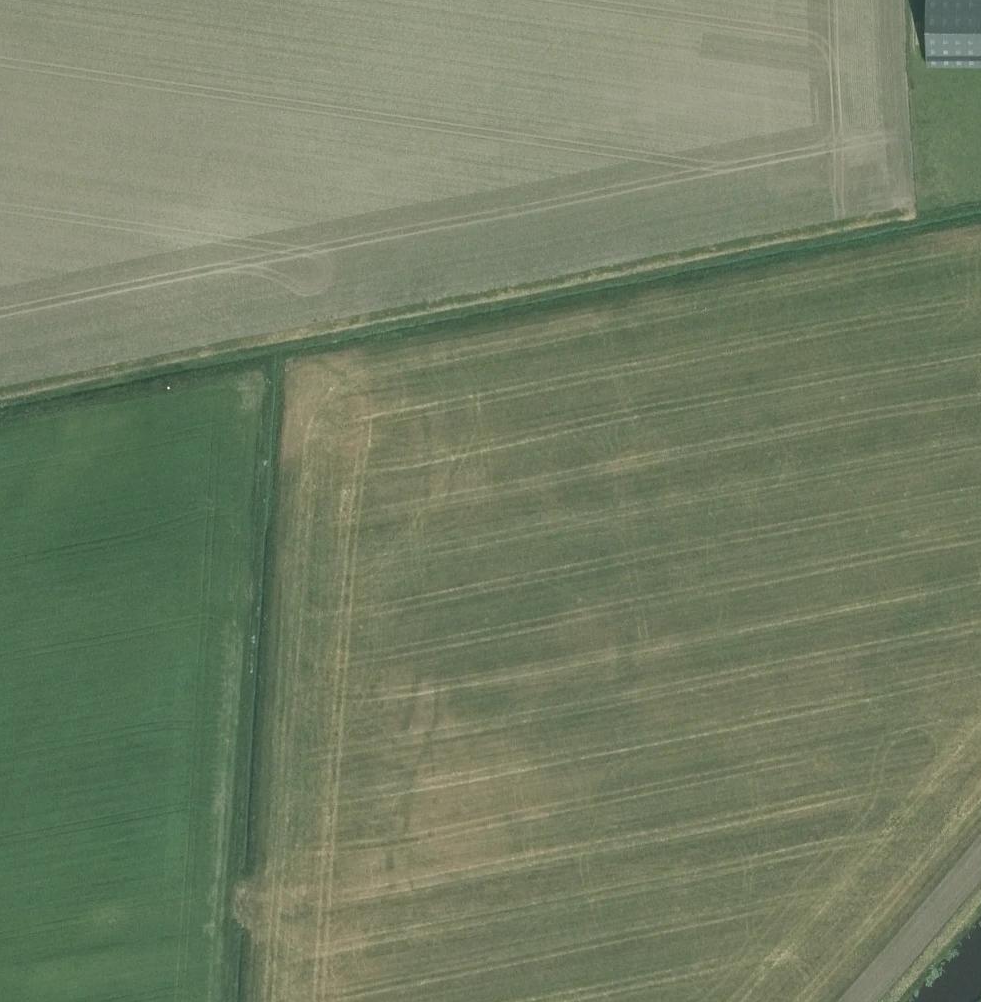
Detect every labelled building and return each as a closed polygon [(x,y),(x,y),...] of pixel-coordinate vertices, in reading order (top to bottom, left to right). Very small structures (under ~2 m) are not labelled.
[(980,64),(980,0),(927,0),(927,64),(980,64)]
